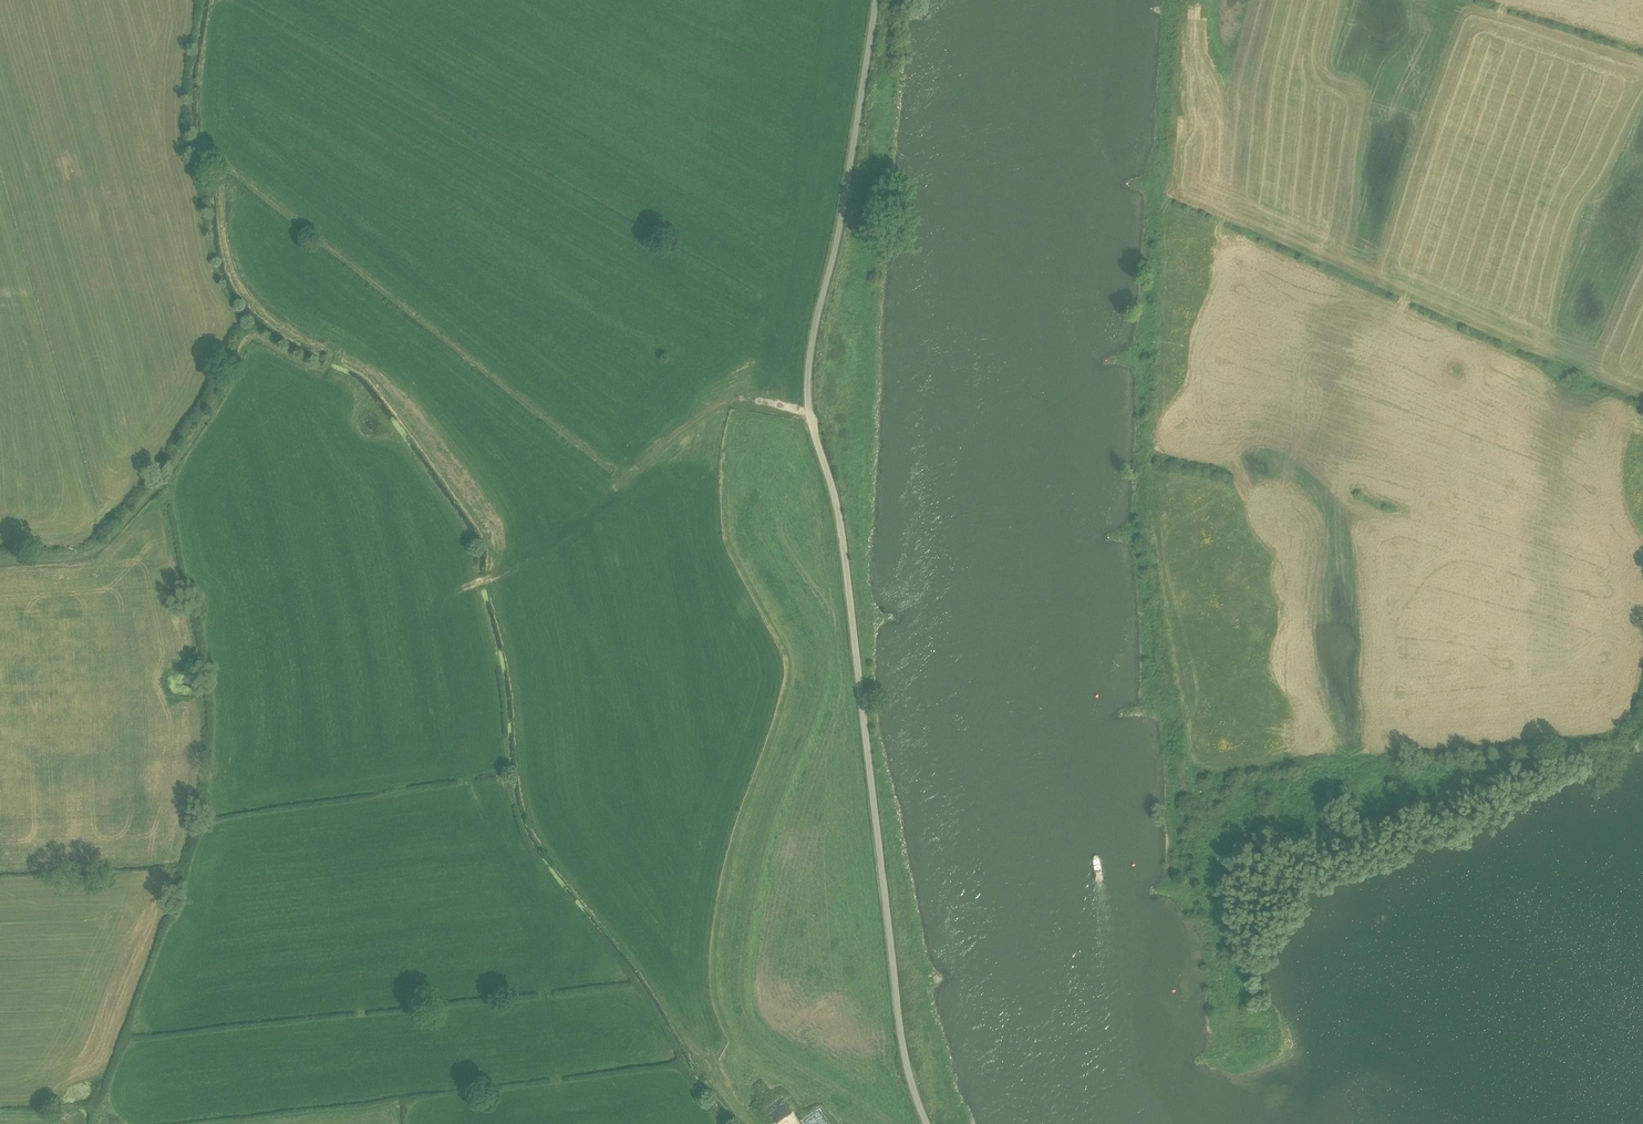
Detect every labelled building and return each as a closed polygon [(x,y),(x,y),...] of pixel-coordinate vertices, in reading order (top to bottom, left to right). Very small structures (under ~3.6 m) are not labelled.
[(769,1103),(779,1123),(797,1115),(788,1095),(769,1103)] [(805,1118),(810,1123),(830,1123),(834,1121),(823,1106),(805,1118)]
